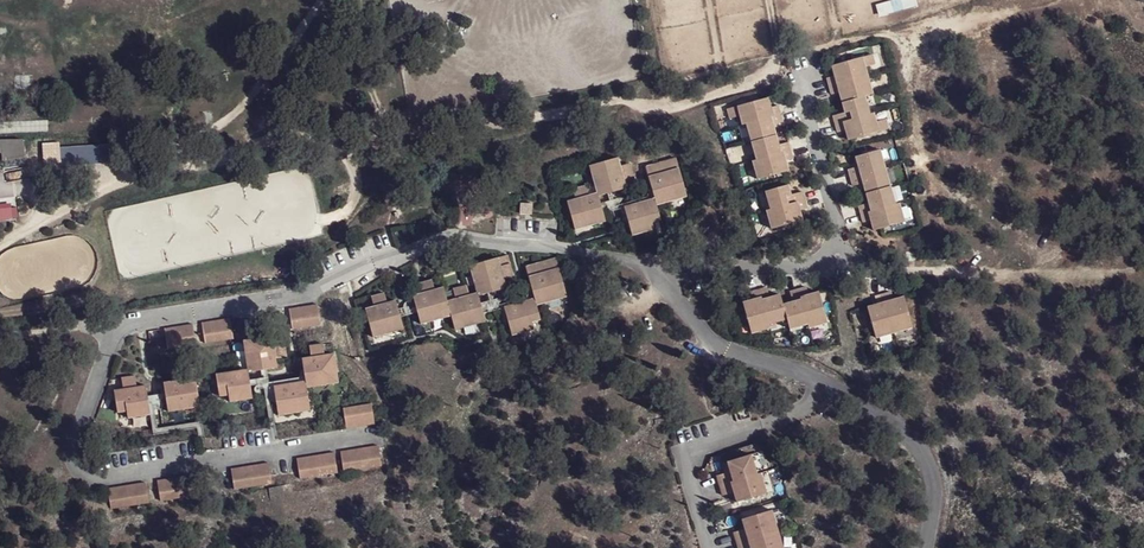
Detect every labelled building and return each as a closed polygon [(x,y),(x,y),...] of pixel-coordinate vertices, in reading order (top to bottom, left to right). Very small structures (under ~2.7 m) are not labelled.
[(880,53),(841,65),(844,76),(834,79),(840,100),(846,98),(851,117),(840,120),(845,138),(858,135),(860,143),(899,132),(895,118),(884,121),(878,100),(885,98),(876,67),(883,66),(880,53)] [(739,108),(741,120),(750,120),(762,175),(805,166),(800,142),(790,144),(786,128),(798,125),(794,103),(782,106),(781,99),(739,108)] [(0,126),(0,150),(3,149),(2,162),(32,158),(25,121),(0,126)] [(61,167),(115,164),(113,141),(59,144),(61,167)] [(594,160),(604,191),(629,187),(630,180),(640,179),(636,161),(625,163),(622,152),(594,160)] [(901,207),(889,154),(864,160),(866,169),(860,171),(864,192),(871,191),(873,204),(867,206),(871,223),(882,221),(884,229),(916,222),(913,204),(901,207)] [(682,155),(652,163),(663,195),(664,200),(690,195),(682,155)] [(847,165),(851,183),(862,180),(858,163),(847,165)] [(612,220),(604,191),(594,192),(594,181),(578,185),(577,198),(571,198),(579,228),(612,220)] [(803,192),(801,184),(778,191),(782,209),(778,210),(782,225),(811,218),(809,208),(816,206),(813,190),(803,192)] [(630,203),(639,232),(661,228),(660,218),(667,218),(664,200),(630,203)] [(478,261),(488,292),(516,285),(515,275),(521,275),(516,251),(478,261)] [(536,265),(546,297),(575,292),(570,257),(536,265)] [(456,329),(496,317),(488,292),(476,295),(476,283),(462,286),(465,296),(455,297),(455,284),(446,282),(441,273),(428,275),(427,292),(420,293),(429,320),(454,316),(456,329)] [(841,319),(835,292),(824,293),(822,283),(809,286),(811,295),(801,297),(800,291),(784,294),(782,284),(765,288),(767,298),(760,299),(767,330),(787,326),(785,317),(805,312),(808,327),(841,319)] [(893,294),(895,300),(882,303),(889,336),(931,326),(924,293),(915,295),(914,289),(893,294)] [(384,299),(378,300),(386,331),(415,323),(407,297),(394,296),(392,290),(383,294),(384,299)] [(329,297),(301,301),(304,321),(333,317),(329,297)] [(521,331),(553,325),(546,297),(516,302),(521,331)] [(242,311),(214,315),(217,335),(245,331),(242,311)] [(204,317),(177,320),(180,340),(208,336),(204,317)] [(259,361),(228,365),(231,389),(241,387),(242,393),(263,389),(260,364),(289,359),(288,351),(299,349),(298,336),(286,338),(285,328),(255,333),(259,361)] [(317,374),(286,378),(290,407),(321,402),(318,381),(350,375),(345,346),(313,351),(317,374)] [(186,372),(176,373),(180,403),(212,399),(208,369),(199,370),(198,360),(184,362),(186,372)] [(136,379),(126,381),(130,404),(138,403),(139,410),(162,406),(157,376),(150,377),(148,367),(134,370),(136,379)] [(381,399),(353,403),(357,422),(385,418),(381,399)] [(389,441),(352,446),(354,465),(392,459),(389,441)] [(345,448),(308,453),(311,471),(348,466),(345,448)] [(739,470),(729,473),(733,492),(745,489),(748,500),(780,492),(774,472),(769,473),(764,454),(737,462),(739,470)] [(279,457),(241,462),(244,481),(281,476),(279,457)] [(203,467),(167,473),(170,492),(206,487),(203,467)] [(155,474),(117,480),(120,500),(158,493),(155,474)] [(743,530),(748,547),(753,547),(760,547),(793,547),(784,509),(752,518),(755,526),(743,530)]
